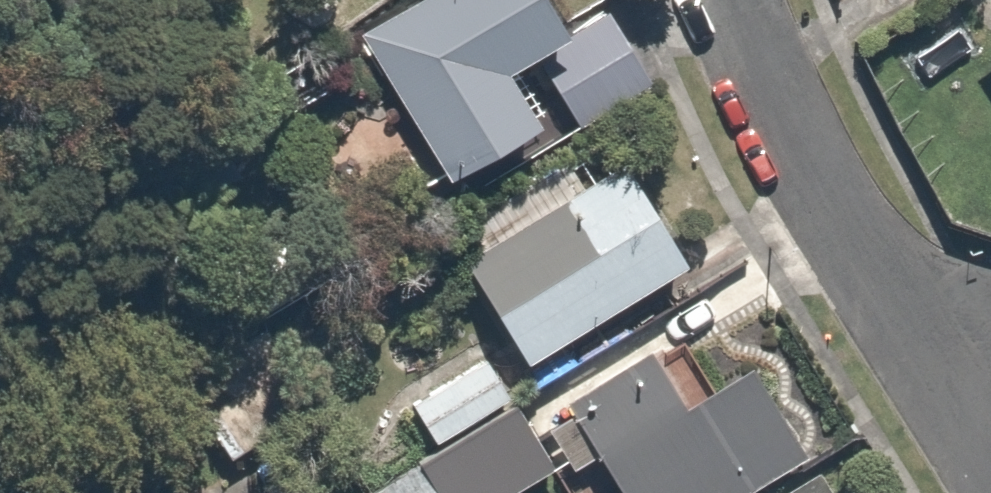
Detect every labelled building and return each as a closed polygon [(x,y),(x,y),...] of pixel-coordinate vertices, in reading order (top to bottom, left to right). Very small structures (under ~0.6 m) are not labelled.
[(538,0),(454,0),(366,53),(452,187),(534,135),(502,85),(566,44),(538,0)] [(978,41),(990,60),(990,32),(978,41)] [(596,42),(524,80),(554,136),(625,98),(596,42)] [(638,177),(464,263),(522,381),(697,294),(638,177)] [(560,422),(602,492),(769,492),(802,474),(749,384),(679,425),(647,371),(560,422)] [(475,378),(403,425),(424,458),(497,411),(475,378)] [(233,398),(185,427),(219,482),(267,453),(233,398)] [(548,488),(512,430),(409,492),(540,492),(548,488)]
